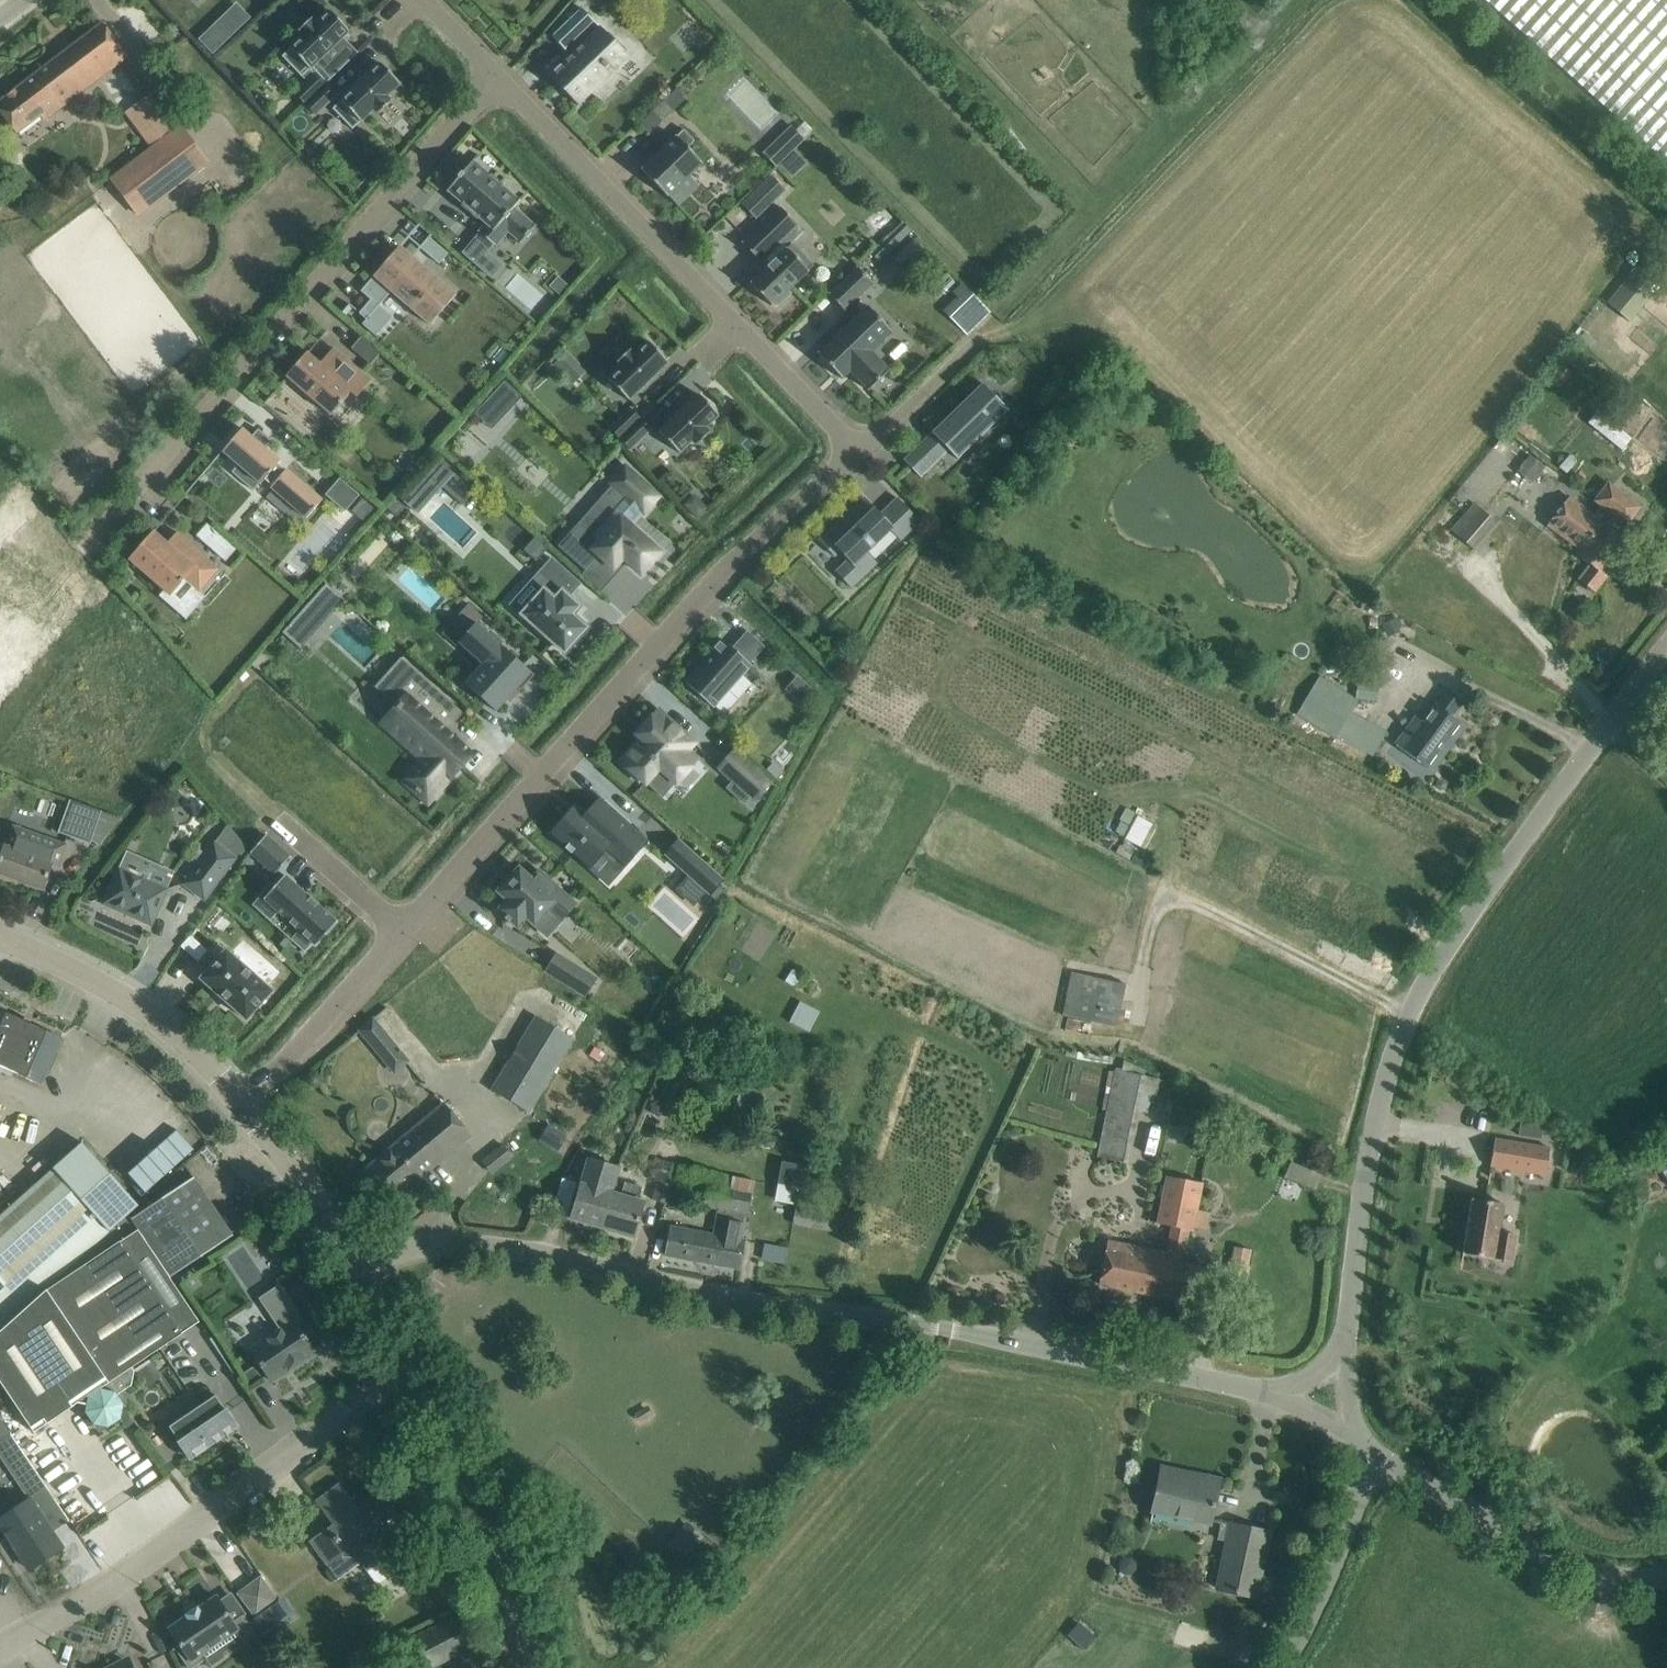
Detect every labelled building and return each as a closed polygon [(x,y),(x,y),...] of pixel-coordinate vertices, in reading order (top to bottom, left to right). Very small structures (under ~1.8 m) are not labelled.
[(1666,163),(1666,0),(1485,0),(1666,163)] [(577,104),(628,56),(581,8),(551,36),(565,50),(567,49),(572,54),(561,66),(560,65),(553,71),(554,72),(550,76),(577,104)] [(302,36),(281,56),(301,77),(304,75),(309,80),(315,74),(325,85),(326,85),(358,53),(357,52),(353,56),(344,46),(337,52),(332,47),(349,31),(329,11),(316,23),(311,18),(297,31),(302,36)] [(115,40),(102,23),(0,100),(0,113),(16,134),(39,116),(43,121),(128,57),(115,40)] [(399,84),(379,63),(332,109),(352,130),(373,109),(378,114),(391,101),(386,96),(399,84)] [(295,94),(305,104),(325,85),(315,74),(309,80),(295,94)] [(305,104),(315,115),(335,95),(326,85),(325,85),(305,104)] [(152,145),(176,126),(150,93),(126,112),(152,145)] [(804,140),(790,126),(775,141),(788,155),(804,140)] [(137,215),(207,162),(180,127),(110,180),(137,215)] [(683,129),(641,170),(667,197),(669,196),(678,205),(698,186),(689,176),(702,164),(687,148),(694,141),(683,129)] [(463,253),(476,264),(493,245),(495,247),(496,246),(496,245),(507,231),(520,242),(519,243),(520,244),(526,237),(527,238),(531,233),(530,232),(536,225),(535,224),(534,225),(514,208),(520,200),(519,199),(518,200),(503,186),(503,185),(490,174),(489,175),(474,162),(474,161),(473,160),(461,174),(460,173),(457,177),(458,178),(446,192),(447,193),(448,192),(462,204),(461,205),(477,220),(478,218),(485,224),(479,231),(478,230),(477,232),(479,234),(463,253)] [(765,268),(749,283),(771,306),(775,303),(777,306),(791,293),(788,290),(812,266),(791,244),(802,233),(796,226),(797,225),(779,206),(741,243),(765,268)] [(430,325),(455,295),(399,246),(360,291),(370,300),(358,313),(366,320),(391,292),(430,325)] [(828,295),(844,310),(872,283),(857,267),(828,295)] [(1608,302),(1630,322),(1654,293),(1643,284),(1648,277),(1634,267),(1628,274),(1629,275),(1608,302)] [(867,306),(817,354),(842,379),(850,371),(868,391),(889,371),(870,352),(891,332),(867,306)] [(371,365),(380,354),(360,337),(351,347),(371,365)] [(608,380),(628,401),(668,363),(647,342),(634,354),(630,349),(616,362),(621,367),(608,380)] [(286,376),(299,387),(297,390),(311,402),(313,399),(331,415),(350,392),(356,397),(370,381),(333,348),(319,364),(306,352),(286,376)] [(1558,368),(1550,379),(1558,386),(1560,387),(1571,373),(1561,365),(1558,368)] [(982,383),(931,432),(936,437),(948,450),(957,459),(1008,410),(982,383)] [(698,394),(658,432),(678,453),(691,441),(696,446),(710,432),(705,427),(718,415),(698,394)] [(525,397),(506,418),(520,430),(539,409),(525,397)] [(610,429),(620,439),(640,419),(630,409),(610,429)] [(620,439),(629,449),(650,430),(640,419),(620,439)] [(270,488),(306,518),(322,500),(286,469),(284,471),(277,465),(280,462),(264,448),(271,441),(257,429),(250,437),(241,429),(222,452),(238,465),(231,473),(252,491),(259,483),(260,485),(264,480),(271,486),(270,488)] [(913,450),(903,460),(920,478),(931,468),(913,450)] [(1529,454),(1515,471),(1531,484),(1545,467),(1529,454)] [(438,462),(403,502),(418,515),(441,488),(461,506),(473,492),(438,462)] [(578,524),(558,547),(585,571),(598,555),(613,568),(622,558),(627,562),(640,574),(659,553),(629,526),(642,511),(643,512),(654,500),(657,497),(625,468),(623,469),(611,483),(612,484),(626,497),(591,536),(578,524)] [(339,478),(325,495),(344,511),(358,495),(339,478)] [(1607,576),(1602,573),(1626,541),(1615,533),(1623,522),(1626,525),(1640,507),(1608,483),(1595,501),(1600,505),(1610,512),(1581,551),(1577,556),(1590,565),(1578,580),(1594,592),(1607,576)] [(881,514),(864,497),(819,541),(834,557),(839,551),(848,561),(836,573),(851,588),(877,563),(866,552),(889,530),(900,541),(920,521),(897,498),(881,514)] [(1592,516),(1568,497),(1547,525),(1581,551),(1610,512),(1600,505),(1592,516)] [(362,499),(351,511),(363,522),(374,509),(362,499)] [(395,499),(385,509),(395,518),(405,508),(395,499)] [(1496,523),(1473,504),(1451,529),(1474,550),(1496,523)] [(230,545),(206,524),(196,536),(219,556),(230,545)] [(170,596),(175,589),(177,591),(180,588),(178,586),(185,579),(199,591),(218,569),(176,533),(167,543),(153,531),(129,559),(170,596)] [(534,538),(523,551),(536,562),(547,550),(534,538)] [(71,621),(85,603),(13,545),(0,561),(0,708),(71,621)] [(550,583),(522,614),(564,652),(586,628),(572,615),(579,607),(568,597),(580,584),(551,559),(539,573),(550,583)] [(325,585),(293,620),(307,632),(317,621),(332,604),(336,608),(343,601),(325,585)] [(484,618),(470,605),(458,618),(470,630),(459,642),(483,665),(466,684),(496,712),(517,690),(520,693),(535,676),(478,625),(484,618)] [(750,664),(765,647),(747,631),(732,648),(722,639),(684,682),(713,708),(751,666),(750,664)] [(408,700),(406,698),(397,709),(399,710),(389,722),(434,762),(414,784),(408,779),(407,780),(416,788),(415,790),(420,794),(421,792),(430,800),(451,778),(452,779),(474,755),(464,746),(460,750),(455,745),(459,741),(444,728),(447,725),(456,722),(458,720),(462,716),(463,714),(463,713),(462,712),(402,658),(388,673),(413,695),(408,700)] [(1319,677),(1297,713),(1336,738),(1339,738),(1373,756),(1386,732),(1349,713),(1356,699),(1319,677)] [(1415,717),(1395,744),(1426,768),(1444,744),(1449,748),(1465,726),(1451,716),(1460,704),(1444,692),(1422,722),(1415,717)] [(642,739),(622,761),(626,765),(624,767),(639,781),(641,778),(645,782),(659,767),(676,783),(691,766),(686,761),(692,754),(687,750),(694,743),(658,711),(644,727),(637,734),(642,739)] [(719,768),(755,800),(770,783),(734,751),(719,768)] [(569,814),(550,834),(566,847),(565,848),(566,850),(567,848),(571,852),(570,853),(571,854),(572,853),(583,863),(582,864),(583,865),(584,863),(589,868),(601,854),(620,870),(631,858),(632,859),(634,858),(632,857),(646,841),(648,842),(649,841),(631,824),(630,823),(629,824),(605,802),(606,801),(605,800),(604,801),(599,796),(598,798),(600,799),(586,815),(579,809),(572,817),(569,814)] [(69,800),(58,832),(87,843),(88,839),(97,843),(118,817),(69,800)] [(1142,848),(1155,824),(1140,815),(1126,840),(1142,848)] [(228,824),(215,841),(183,884),(204,900),(236,857),(246,846),(228,824)] [(5,843),(0,857),(0,872),(43,888),(51,865),(56,867),(57,868),(65,845),(15,827),(9,845),(5,843)] [(290,857),(265,835),(250,853),(274,875),(290,857)] [(688,848),(674,864),(687,876),(706,893),(710,896),(724,880),(688,848)] [(538,870),(531,878),(518,867),(496,892),(506,901),(498,911),(505,917),(504,919),(509,922),(510,921),(518,928),(526,918),(534,925),(548,909),(560,920),(575,902),(538,870)] [(151,925),(157,912),(156,908),(164,890),(142,881),(143,879),(135,875),(134,877),(120,871),(116,879),(113,880),(105,898),(106,898),(109,906),(109,907),(115,910),(116,909),(118,908),(136,916),(137,919),(151,925)] [(267,887),(251,905),(269,921),(278,912),(284,918),(298,930),(296,933),(290,939),(304,952),(306,951),(305,950),(306,950),(312,943),(315,946),(336,922),(284,875),(271,890),(267,887)] [(271,991),(226,950),(200,979),(246,1019),(271,991)] [(546,970),(585,995),(595,980),(556,955),(546,970)] [(1125,984),(1070,973),(1061,1015),(1116,1027),(1125,984)] [(801,997),(789,1023),(809,1032),(815,1019),(807,1015),(812,1002),(801,997)] [(60,1037),(0,1010),(0,1066),(39,1084),(60,1037)] [(534,1016),(491,1091),(528,1112),(571,1037),(534,1016)] [(376,1052),(390,1041),(371,1019),(358,1030),(376,1052)] [(1106,1110),(1097,1157),(1128,1163),(1138,1111),(1142,1094),(1156,1097),(1159,1079),(1120,1071),(1114,1070),(1109,1094),(1106,1110)] [(386,1205),(469,1135),(444,1105),(361,1174),(386,1205)] [(1540,1140),(1543,1124),(1521,1120),(1519,1136),(1540,1140)] [(550,1124),(541,1141),(565,1152),(573,1136),(550,1124)] [(1550,1149),(1494,1139),(1490,1166),(1545,1176),(1550,1149)] [(128,1215),(138,1207),(114,1180),(82,1143),(0,1216),(0,1282),(24,1309),(128,1215)] [(492,1173),(512,1158),(502,1145),(482,1161),(492,1173)] [(652,1199),(668,1204),(670,1198),(678,1167),(655,1158),(648,1177),(658,1180),(652,1199)] [(589,1159),(581,1185),(580,1184),(570,1218),(602,1227),(612,1194),(610,1193),(618,1168),(589,1159)] [(812,1189),(816,1167),(781,1161),(778,1185),(812,1189)] [(699,1233),(670,1227),(665,1256),(704,1263),(705,1258),(703,1258),(706,1244),(719,1247),(721,1237),(720,1236),(725,1211),(733,1212),(740,1178),(732,1177),(731,1174),(710,1171),(703,1207),(717,1210),(714,1223),(701,1221),(699,1233)] [(193,1177),(131,1219),(171,1278),(232,1236),(193,1177)] [(1192,1231),(1202,1184),(1167,1177),(1157,1224),(1171,1227),(1166,1254),(1176,1256),(1167,1299),(1202,1305),(1209,1269),(1182,1263),(1189,1230),(1192,1231)] [(706,1244),(703,1258),(705,1258),(704,1263),(738,1269),(742,1248),(743,1241),(746,1224),(742,1224),(744,1214),(748,1215),(752,1194),(754,1180),(740,1178),(733,1212),(725,1211),(720,1236),(721,1237),(719,1247),(706,1244)] [(621,1196),(612,1194),(602,1227),(634,1236),(643,1203),(637,1201),(641,1188),(625,1183),(621,1196)] [(1462,1254),(1494,1259),(1510,1262),(1515,1235),(1499,1232),(1503,1204),(1471,1199),(1462,1254)] [(840,1209),(796,1201),(792,1223),(836,1232),(840,1209)] [(195,1315),(180,1291),(171,1278),(131,1219),(128,1215),(24,1309),(0,1330),(0,1381),(34,1431),(78,1401),(87,1403),(85,1411),(94,1423),(108,1426),(120,1418),(122,1404),(116,1394),(131,1385),(134,1371),(131,1367),(182,1333),(181,1332),(198,1321),(195,1315)] [(764,1259),(787,1263),(790,1247),(767,1242),(764,1259)] [(1098,1285),(1167,1299),(1176,1256),(1166,1254),(1107,1242),(1098,1285)] [(24,1309),(0,1282),(0,1330),(24,1309)] [(281,1330),(251,1351),(259,1363),(271,1381),(290,1369),(287,1365),(294,1360),(297,1364),(315,1352),(306,1339),(312,1335),(294,1309),(295,1308),(278,1282),(276,1284),(277,1286),(259,1298),(281,1330)] [(249,1386),(261,1378),(252,1366),(241,1373),(249,1386)] [(237,1427),(215,1395),(200,1406),(194,1397),(168,1415),(184,1438),(179,1442),(190,1459),(215,1442),(216,1443),(217,1443),(216,1441),(220,1438),(221,1440),(222,1439),(221,1438),(226,1435),(227,1436),(228,1436),(227,1434),(231,1431),(232,1433),(233,1432),(232,1430),(237,1427)] [(10,1434),(0,1419),(0,1440),(10,1434)] [(0,1440),(0,1453),(28,1495),(44,1485),(10,1434),(0,1440)] [(1200,1484),(1160,1476),(1153,1509),(1210,1521),(1219,1480),(1201,1477),(1200,1484)] [(332,1524),(308,1541),(326,1566),(349,1548),(376,1585),(400,1567),(374,1531),(397,1514),(379,1489),(356,1506),(339,1483),(315,1501),(332,1524)] [(0,1521),(0,1525),(17,1550),(29,1568),(47,1557),(59,1549),(61,1547),(52,1533),(30,1501),(0,1521)] [(1221,1523),(1217,1540),(1228,1542),(1218,1589),(1254,1597),(1255,1596),(1286,1603),(1291,1582),(1259,1575),(1268,1533),(1221,1523)] [(235,1595),(235,1596),(238,1594),(255,1618),(279,1601),(261,1576),(235,1595)] [(169,1628),(180,1644),(172,1649),(173,1651),(175,1649),(188,1667),(193,1667),(206,1659),(210,1666),(238,1648),(251,1667),(278,1667),(258,1634),(245,1615),(244,1614),(233,1621),(219,1600),(216,1596),(198,1608),(197,1607),(185,1615),(186,1616),(169,1628)] [(456,1615),(400,1646),(412,1667),(432,1667),(472,1647),(456,1615)]
